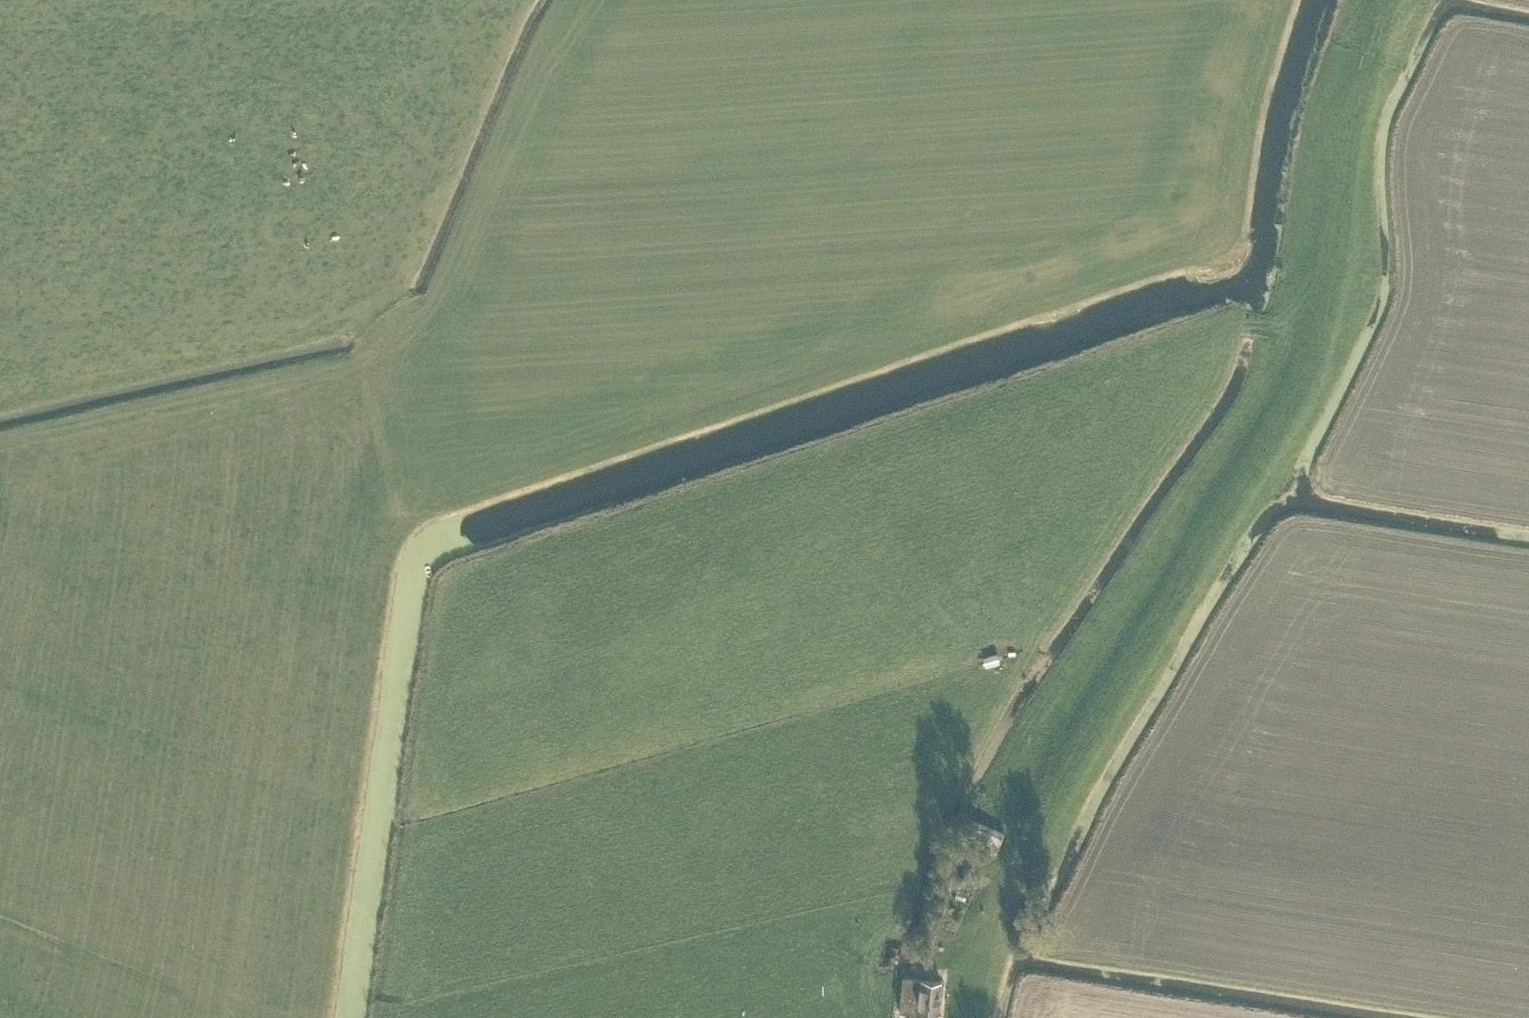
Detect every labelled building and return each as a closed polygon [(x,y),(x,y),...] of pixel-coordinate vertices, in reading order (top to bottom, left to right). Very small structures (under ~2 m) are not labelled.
[(996,652),(982,657),(985,667),(999,663),(996,652)] [(1005,833),(964,814),(954,836),(994,855),(1005,833)] [(946,865),(942,875),(957,881),(961,872),(946,865)] [(909,1017),(939,1017),(940,1014),(936,1014),(939,981),(902,977),(898,1010),(910,1011),(909,1017)]
